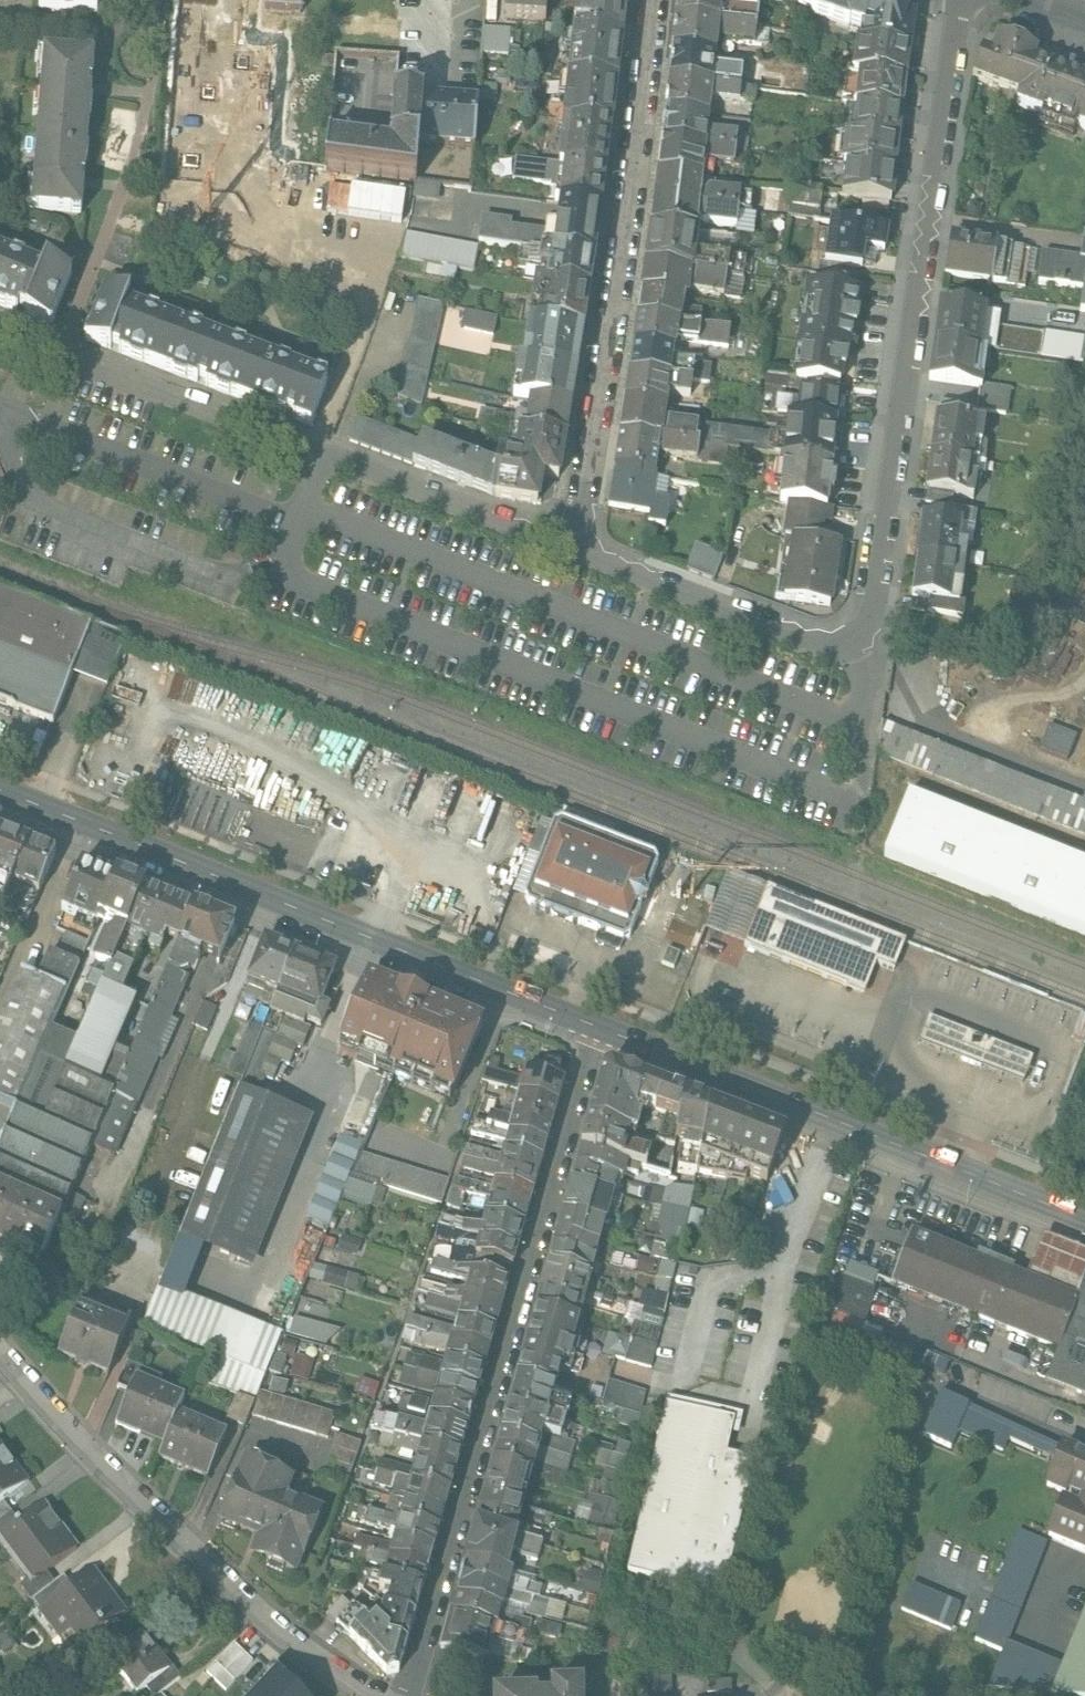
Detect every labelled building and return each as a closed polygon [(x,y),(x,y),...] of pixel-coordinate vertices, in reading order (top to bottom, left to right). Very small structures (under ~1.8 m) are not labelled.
[(39,7),(97,12),(98,0),(40,0),(39,7)] [(171,169),(262,179),(273,46),(240,43),(243,0),(183,0),(171,169)] [(265,8),(303,11),(304,0),(266,0),(265,8)] [(506,18),(545,21),(546,0),(507,0),(506,18)] [(592,6),(576,4),(574,32),(621,38),(625,0),(592,0),(592,6)] [(676,20),(755,29),(757,12),(734,9),(735,0),(678,0),(676,20)] [(800,1),(799,3),(813,8),(812,10),(849,23),(850,21),(865,27),(872,27),(869,42),(910,47),(915,17),(906,15),(911,0),(800,0),(800,1)] [(76,13),(60,13),(60,23),(75,24),(76,13)] [(755,29),(676,20),(673,50),(712,55),(713,55),(716,34),(721,35),(721,39),(722,40),(753,44),(755,29)] [(510,31),(484,29),(482,53),(508,55),(510,31)] [(766,30),(755,29),(753,44),(765,46),(766,30)] [(621,38),(574,32),(572,50),(573,50),(570,76),(616,82),(621,38)] [(1037,52),(997,38),(991,54),(982,51),(973,78),(1019,94),(1021,95),(1033,60),(1034,60),(1037,52)] [(869,42),(858,41),(854,71),(860,72),(906,78),(910,47),(869,42)] [(712,55),(673,50),(669,81),(733,88),(734,72),(718,70),(718,77),(710,76),(712,55)] [(94,56),(48,52),(47,72),(43,72),(41,94),(47,95),(46,113),(40,112),(37,149),(43,149),(41,167),(36,167),(34,189),(38,189),(36,209),(82,213),(84,186),(80,186),(80,177),(84,177),(91,91),(87,91),(88,82),(92,82),(94,56)] [(1033,60),(1021,95),(1019,94),(1016,102),(1084,127),(1084,78),(1034,60),(1033,60)] [(906,78),(860,72),(858,87),(862,88),(860,103),(902,108),(906,78)] [(570,76),(569,76),(567,94),(567,95),(564,120),(565,120),(610,126),(616,82),(570,76)] [(733,88),(669,81),(665,112),(706,116),(708,99),(738,103),(740,89),(733,88)] [(752,90),(740,89),(738,103),(751,104),(752,90)] [(479,99),(394,93),(388,145),(328,137),(324,168),(416,181),(419,142),(475,147),(479,99)] [(860,103),(851,102),(847,133),(898,139),(902,108),(860,103)] [(706,116),(665,112),(662,142),(734,151),(736,136),(704,132),(706,116)] [(610,126),(565,120),(560,164),(605,170),(610,126)] [(898,139),(847,133),(843,164),(848,164),(894,170),(898,139)] [(747,137),(736,136),(734,151),(740,151),(745,152),(747,137)] [(734,151),(662,142),(658,173),(699,178),(709,179),(710,162),(733,165),(734,151)] [(560,164),(516,159),(513,178),(552,183),(551,186),(557,187),(555,202),(561,203),(600,208),(605,170),(560,164)] [(894,170),(848,164),(846,180),(850,180),(849,195),(865,198),(890,201),(891,201),(894,170)] [(699,178),(658,173),(655,199),(738,209),(742,210),(744,199),(728,197),(729,193),(708,191),(703,196),(697,196),(699,178)] [(821,192),(790,189),(787,215),(817,219),(821,192)] [(890,201),(865,198),(863,211),(889,214),(890,201)] [(738,209),(655,199),(652,228),(693,231),(694,217),(701,218),(700,222),(736,226),(738,209)] [(560,213),(559,217),(547,216),(545,232),(511,228),(509,246),(521,247),(594,257),(599,218),(600,208),(561,203),(560,213)] [(887,230),(831,221),(826,261),(826,262),(842,264),(861,267),(863,249),(884,252),(887,230)] [(504,229),(481,226),(479,242),(509,246),(511,228),(504,227),(504,229)] [(693,231),(652,228),(646,263),(726,276),(743,279),(746,260),(711,254),(711,256),(693,253),(696,231),(693,231)] [(479,245),(407,231),(402,254),(474,268),(479,245)] [(1030,248),(951,237),(945,275),(1024,286),(1030,248)] [(594,257),(521,247),(518,264),(541,268),(539,280),(537,280),(537,281),(590,288),(594,257)] [(30,263),(28,269),(11,262),(13,256),(0,251),(0,304),(17,311),(19,308),(27,311),(26,315),(50,325),(68,283),(49,275),(51,272),(30,263)] [(1042,252),(1038,280),(1083,287),(1080,308),(1084,308),(1084,258),(1042,252)] [(842,264),(826,262),(826,261),(819,260),(818,272),(841,275),(842,264)] [(726,276),(646,263),(642,290),(686,296),(688,289),(723,295),(726,276)] [(858,279),(828,274),(826,289),(833,290),(833,285),(845,287),(844,292),(855,294),(858,279)] [(743,279),(726,276),(723,295),(740,297),(743,279)] [(590,288),(537,281),(533,307),(531,321),(583,328),(590,288)] [(826,289),(808,287),(801,340),(845,346),(850,347),(853,327),(855,328),(857,314),(855,314),(858,294),(855,294),(844,292),(845,287),(833,285),(833,290),(826,289)] [(686,296),(642,290),(638,317),(700,325),(703,311),(688,309),(684,312),(684,316),(679,315),(680,307),(687,305),(688,299),(686,299),(686,296)] [(444,303),(418,297),(410,333),(436,340),(444,303)] [(206,339),(190,333),(192,327),(159,315),(156,320),(140,314),(142,310),(144,311),(145,309),(141,308),(134,324),(117,317),(123,301),(122,300),(120,305),(102,298),(86,339),(111,348),(112,344),(120,348),(119,351),(197,381),(199,378),(207,381),(206,384),(285,415),(286,411),(294,414),(293,418),(311,424),(326,385),(315,381),(317,375),(293,366),(293,368),(295,369),(294,373),(277,366),(279,361),(245,348),(243,353),(227,347),(228,343),(231,344),(232,343),(227,341),(221,357),(204,350),(210,334),(206,333),(205,334),(208,335),(206,339)] [(985,309),(941,303),(935,340),(980,347),(985,309)] [(497,315),(469,309),(465,326),(494,332),(497,315)] [(700,325),(638,317),(634,345),(679,350),(679,345),(674,344),(675,339),(728,345),(730,329),(700,325)] [(531,321),(530,321),(524,361),(577,368),(583,328),(531,321)] [(999,324),(995,349),(1084,362),(1084,337),(999,324)] [(436,340),(410,333),(402,370),(428,376),(436,340)] [(845,346),(801,340),(796,378),(803,379),(840,382),(842,370),(844,371),(846,358),(843,357),(845,346)] [(980,347),(935,340),(930,379),(974,385),(975,381),(980,347)] [(679,350),(634,345),(630,373),(692,379),(694,364),(677,362),(677,364),(671,363),(672,355),(678,356),(679,350)] [(524,361),(520,360),(514,396),(531,398),(571,404),(577,368),(524,361)] [(711,365),(694,364),(692,379),(710,381),(711,365)] [(428,376),(402,370),(397,394),(422,404),(428,376)] [(692,379),(630,373),(625,400),(665,404),(667,393),(690,395),(691,394),(692,379)] [(786,377),(766,375),(764,397),(779,399),(780,388),(785,389),(786,377)] [(710,381),(692,379),(691,394),(709,396),(710,381)] [(779,399),(764,397),(762,413),(789,416),(836,420),(840,382),(803,379),(801,401),(779,399)] [(1010,386),(975,381),(974,385),(980,385),(977,407),(1006,411),(1010,386)] [(571,404),(531,398),(527,420),(502,416),(495,415),(493,427),(493,428),(521,432),(565,438),(571,404)] [(665,404),(625,400),(620,434),(695,445),(698,425),(669,420),(667,428),(662,427),(665,404)] [(965,404),(941,400),(938,414),(963,418),(965,404)] [(503,411),(483,407),(478,424),(493,427),(495,415),(502,416),(503,411)] [(963,418),(938,414),(933,452),(979,459),(984,421),(963,418)] [(423,442),(356,416),(348,440),(414,465),(423,442)] [(787,437),(698,425),(695,445),(699,445),(727,449),(781,457),(832,463),(836,420),(789,416),(787,437)] [(565,438),(521,432),(517,453),(521,454),(520,458),(499,454),(497,468),(493,495),(537,502),(542,474),(558,477),(564,446),(565,438)] [(695,445),(620,434),(615,469),(655,476),(658,455),(697,460),(699,445),(695,445)] [(436,447),(423,442),(414,465),(427,470),(436,447)] [(497,468),(437,445),(436,447),(427,470),(493,495),(497,468)] [(727,449),(699,445),(697,460),(725,464),(727,449)] [(979,459),(933,452),(928,489),(953,493),(974,496),(979,459)] [(832,463),(781,457),(780,468),(784,469),(781,499),(791,501),(826,507),(827,508),(829,493),(834,494),(835,480),(831,480),(833,464),(832,463)] [(655,476),(615,469),(609,505),(650,512),(648,522),(665,524),(669,499),(654,496),(657,476),(655,476)] [(953,493),(928,489),(926,502),(950,506),(951,506),(953,493)] [(826,507),(791,501),(786,537),(794,539),(788,580),(779,579),(777,597),(790,599),(790,598),(806,600),(806,601),(829,605),(838,544),(819,541),(821,521),(824,522),(826,507)] [(951,506),(950,506),(948,519),(970,522),(970,523),(974,523),(976,510),(951,506)] [(948,519),(924,515),(918,555),(964,561),(970,523),(970,522),(948,519)] [(723,555),(696,544),(686,569),(713,580),(723,555)] [(964,561),(918,555),(913,594),(938,598),(959,601),(959,600),(964,561)] [(0,587),(0,701),(53,722),(77,660),(92,623),(0,587)] [(959,601),(938,598),(936,611),(963,615),(965,601),(959,600),(959,601)] [(127,637),(92,623),(77,660),(112,674),(127,637)] [(1081,805),(881,726),(877,755),(1071,831),(1081,805)] [(1075,736),(1047,726),(1038,750),(1066,760),(1075,736)] [(1084,934),(1084,864),(910,795),(886,857),(1084,934)] [(1081,805),(1071,831),(1084,837),(1084,807),(1081,805)] [(615,827),(578,812),(573,824),(610,839),(615,827)] [(542,818),(529,851),(541,856),(554,823),(542,818)] [(541,856),(525,896),(528,902),(529,903),(545,909),(547,914),(551,912),(572,920),(574,924),(578,923),(599,931),(595,939),(596,942),(618,950),(620,948),(624,939),(630,937),(658,864),(655,857),(647,853),(610,839),(573,824),(561,820),(554,823),(541,856)] [(652,842),(615,827),(610,839),(647,853),(652,842)] [(0,829),(0,908),(30,841),(1,830),(0,829)] [(0,908),(0,911),(12,916),(17,907),(28,911),(37,891),(55,851),(30,841),(0,908)] [(523,903),(528,902),(525,896),(541,856),(529,851),(511,896),(514,900),(518,903),(523,903)] [(117,876),(82,862),(62,907),(96,921),(98,916),(117,876)] [(767,888),(727,872),(704,930),(705,930),(744,946),(767,888)] [(145,887),(117,876),(98,916),(116,924),(114,928),(108,931),(95,959),(110,966),(145,887)] [(194,907),(145,887),(110,966),(103,982),(121,990),(141,943),(141,935),(151,939),(148,945),(160,950),(166,935),(179,941),(194,907)] [(893,937),(767,888),(744,946),(862,993),(873,963),(882,966),(893,937)] [(115,1085),(113,1089),(136,1101),(159,1050),(153,1047),(184,979),(182,972),(189,968),(194,955),(200,958),(202,952),(218,960),(234,923),(194,907),(179,941),(115,1085)] [(0,911),(0,925),(7,928),(12,916),(0,911)] [(49,949),(41,968),(39,975),(22,967),(0,1016),(0,1095),(16,1102),(50,1026),(88,939),(67,929),(56,951),(49,949)] [(265,935),(246,981),(264,988),(267,981),(279,986),(295,947),(265,935)] [(244,1073),(225,1120),(243,1127),(276,1048),(289,1017),(294,1019),(300,1018),(305,1015),(309,1011),(313,1001),(320,1003),(336,964),(295,947),(279,986),(263,1025),(244,1073)] [(680,953),(667,949),(662,963),(674,968),(680,953)] [(424,1000),(366,976),(341,1040),(359,1047),(357,1053),(395,1068),(424,1000)] [(68,1061),(40,1049),(16,1102),(0,1137),(0,1178),(61,1206),(90,1140),(113,1089),(115,1085),(99,1077),(135,996),(121,990),(103,982),(78,1038),(68,1061)] [(481,1024),(424,999),(424,1000),(395,1068),(393,1073),(394,1074),(397,1068),(413,1075),(411,1081),(413,1081),(415,1076),(432,1083),(429,1089),(432,1089),(434,1084),(450,1091),(448,1097),(450,1097),(481,1024)] [(216,1005),(203,1000),(193,1024),(207,1029),(216,1005)] [(1081,1013),(1072,1037),(1084,1042),(1084,1015),(1081,1013)] [(970,1033),(929,1017),(919,1042),(960,1058),(970,1033)] [(250,1020),(231,1068),(244,1073),(263,1025),(250,1020)] [(78,1038),(50,1026),(40,1049),(68,1061),(78,1038)] [(991,1041),(970,1033),(960,1058),(981,1066),(991,1041)] [(1032,1057),(991,1041),(981,1066),(1022,1082),(1032,1057)] [(276,1048),(243,1127),(247,1129),(268,1138),(304,1061),(276,1048)] [(304,1061),(268,1138),(284,1145),(294,1149),(329,1073),(304,1061)] [(495,1063),(489,1061),(486,1069),(492,1071),(495,1063)] [(492,1071),(486,1069),(482,1083),(488,1085),(557,1104),(563,1082),(556,1080),(559,1069),(547,1065),(544,1077),(526,1072),(524,1080),(492,1071)] [(663,1086),(611,1065),(610,1066),(603,1070),(603,1069),(589,1118),(635,1132),(639,1116),(633,1115),(636,1103),(653,1109),(663,1086)] [(557,1104),(488,1085),(485,1095),(497,1098),(494,1110),(551,1126),(557,1104)] [(689,1145),(684,1144),(682,1149),(678,1170),(697,1174),(698,1168),(699,1168),(703,1148),(702,1148),(706,1128),(704,1128),(708,1104),(663,1086),(653,1109),(668,1114),(679,1118),(676,1137),(690,1140),(689,1145)] [(136,1101),(113,1089),(90,1140),(116,1152),(138,1102),(136,1101)] [(358,1089),(330,1155),(354,1165),(361,1149),(381,1100),(358,1089)] [(783,1133),(708,1104),(704,1128),(706,1128),(702,1148),(703,1148),(699,1168),(698,1168),(697,1174),(696,1181),(697,1181),(698,1170),(712,1174),(711,1182),(727,1183),(731,1171),(766,1182),(778,1153),(776,1153),(783,1133)] [(551,1126),(494,1110),(492,1115),(490,1115),(489,1120),(476,1116),(474,1122),(510,1132),(546,1142),(551,1126)] [(679,1118),(668,1114),(659,1137),(674,1143),(675,1137),(676,1137),(679,1118)] [(635,1132),(589,1118),(581,1147),(640,1165),(646,1167),(650,1151),(637,1146),(637,1147),(627,1149),(624,1148),(627,1137),(633,1138),(635,1132)] [(225,1120),(157,1286),(177,1294),(208,1222),(247,1129),(243,1127),(225,1120)] [(510,1132),(474,1122),(471,1132),(507,1142),(510,1132)] [(247,1129),(208,1222),(244,1238),(284,1145),(268,1138),(247,1129)] [(546,1142),(510,1132),(507,1142),(506,1148),(542,1158),(546,1142)] [(504,1155),(465,1144),(463,1154),(482,1159),(501,1164),(504,1155)] [(640,1165),(581,1147),(577,1163),(621,1177),(624,1167),(638,1172),(640,1165)] [(542,1158),(506,1148),(504,1155),(501,1164),(537,1174),(542,1158)] [(450,1177),(361,1149),(354,1165),(351,1171),(442,1200),(450,1177)] [(672,1158),(650,1151),(646,1167),(669,1174),(672,1158)] [(501,1164),(482,1159),(480,1167),(499,1172),(497,1181),(533,1191),(537,1174),(501,1164)] [(621,1177),(577,1163),(572,1177),(612,1190),(616,1191),(621,1177)] [(697,1174),(678,1170),(675,1185),(692,1188),(694,1180),(696,1181),(697,1174)] [(495,1186),(455,1175),(452,1186),(465,1189),(486,1195),(528,1207),(533,1191),(497,1181),(495,1186)] [(375,1186),(350,1177),(345,1193),(369,1201),(375,1186)] [(612,1190),(572,1177),(568,1192),(608,1204),(612,1190)] [(40,1253),(61,1206),(0,1178),(0,1235),(40,1253)] [(465,1189),(452,1186),(448,1201),(461,1204),(465,1189)] [(666,1191),(655,1188),(651,1199),(664,1203),(666,1191)] [(608,1204),(568,1192),(564,1207),(604,1219),(608,1204)] [(369,1201),(345,1193),(341,1202),(365,1211),(369,1201)] [(528,1207),(486,1195),(484,1203),(490,1205),(488,1213),(524,1223),(528,1207)] [(688,1205),(669,1201),(664,1223),(683,1227),(688,1205)] [(604,1219),(564,1207),(558,1228),(594,1239),(598,1240),(604,1219)] [(524,1223),(488,1213),(484,1225),(442,1213),(439,1223),(517,1246),(524,1223)] [(259,1286),(222,1380),(256,1395),(260,1387),(329,1224),(311,1217),(278,1293),(259,1286)] [(517,1246),(439,1223),(436,1232),(469,1241),(467,1248),(491,1256),(513,1262),(517,1246)] [(594,1239),(558,1228),(554,1243),(590,1254),(594,1239)] [(1084,1283),(1079,1297),(1012,1270),(1013,1266),(979,1252),(978,1257),(913,1231),(902,1261),(1067,1327),(1063,1337),(1084,1346),(1084,1284),(1084,1283)] [(668,1243),(656,1240),(651,1256),(675,1262),(680,1241),(669,1239),(668,1243)] [(590,1254),(554,1243),(550,1258),(590,1270),(594,1255),(590,1254)] [(491,1256),(467,1248),(462,1265),(487,1272),(491,1256)] [(462,1265),(434,1257),(431,1266),(470,1277),(468,1284),(504,1295),(508,1278),(487,1272),(462,1265)] [(550,1258),(546,1273),(586,1285),(590,1270),(550,1258)] [(1067,1327),(902,1261),(893,1283),(1058,1348),(1063,1337),(1067,1327)] [(586,1285),(546,1273),(542,1288),(582,1300),(586,1285)] [(671,1278),(659,1275),(655,1292),(667,1296),(671,1278)] [(875,1287),(845,1276),(836,1309),(865,1321),(875,1287)] [(446,1284),(420,1277),(417,1287),(427,1290),(443,1294),(446,1284)] [(504,1295),(468,1284),(466,1290),(446,1284),(443,1294),(499,1311),(504,1295)] [(177,1294),(157,1286),(142,1324),(217,1352),(232,1315),(177,1294)] [(582,1300),(542,1288),(537,1304),(578,1316),(582,1300)] [(443,1294),(427,1290),(425,1299),(461,1310),(459,1317),(494,1327),(499,1311),(443,1294)] [(667,1296),(655,1292),(652,1304),(665,1307),(667,1296)] [(128,1321),(78,1301),(58,1350),(108,1371),(128,1321)] [(578,1316),(537,1304),(518,1371),(555,1383),(560,1365),(570,1368),(579,1338),(573,1336),(578,1316)] [(432,1318),(420,1315),(417,1326),(429,1329),(432,1318)] [(494,1327),(459,1317),(456,1325),(432,1318),(429,1329),(489,1346),(494,1327)] [(417,1326),(405,1323),(401,1337),(428,1344),(429,1341),(450,1347),(448,1355),(484,1365),(489,1346),(429,1329),(417,1326)] [(859,1324),(854,1350),(909,1361),(914,1335),(859,1324)] [(656,1342),(631,1334),(625,1356),(651,1364),(656,1342)] [(1063,1337),(1058,1348),(1046,1378),(1084,1394),(1084,1346),(1063,1337)] [(484,1365),(448,1355),(445,1365),(440,1363),(440,1360),(409,1351),(405,1364),(418,1368),(478,1385),(484,1365)] [(293,1352),(291,1370),(310,1372),(312,1354),(293,1352)] [(140,1366),(126,1361),(117,1384),(130,1390),(133,1382),(140,1366)] [(405,1364),(394,1361),(389,1376),(406,1379),(406,1377),(415,1380),(418,1368),(405,1364)] [(478,1385),(418,1368),(415,1380),(432,1385),(433,1381),(440,1382),(437,1394),(473,1404),(478,1385)] [(555,1383),(518,1371),(514,1386),(568,1403),(572,1388),(555,1383)] [(646,1388),(608,1376),(602,1398),(641,1411),(646,1388)] [(155,1392),(133,1382),(130,1390),(117,1421),(140,1431),(142,1427),(166,1437),(176,1414),(184,1395),(158,1384),(155,1392)] [(568,1403),(514,1386),(510,1400),(564,1417),(568,1403)] [(335,1409),(260,1387),(253,1411),(328,1434),(335,1409)] [(403,1390),(399,1404),(409,1407),(412,1393),(403,1390)] [(237,1391),(227,1415),(245,1422),(255,1398),(237,1391)] [(923,1433),(951,1445),(958,1429),(1004,1450),(1009,1437),(1057,1457),(1062,1445),(941,1392),(923,1433)] [(473,1404),(437,1394),(434,1404),(428,1402),(429,1398),(412,1393),(409,1407),(432,1413),(467,1423),(473,1404)] [(564,1417),(510,1400),(506,1414),(542,1426),(560,1431),(564,1417)] [(683,1417),(663,1412),(628,1562),(723,1585),(750,1469),(724,1463),(734,1417),(686,1406),(683,1417)] [(397,1419),(376,1413),(372,1425),(391,1430),(394,1431),(397,1419)] [(467,1423),(432,1413),(428,1427),(397,1419),(394,1431),(460,1449),(467,1423)] [(203,1426),(176,1414),(166,1437),(159,1455),(207,1476),(227,1429),(206,1420),(203,1426)] [(542,1426),(506,1414),(502,1428),(538,1440),(542,1426)] [(385,1428),(381,1441),(392,1444),(393,1440),(389,1439),(391,1430),(385,1428)] [(538,1440),(502,1428),(498,1443),(534,1455),(538,1440)] [(361,1438),(337,1429),(324,1467),(348,1475),(361,1438)] [(394,1431),(391,1430),(389,1439),(393,1440),(422,1448),(419,1458),(455,1468),(460,1449),(394,1431)] [(596,1456),(608,1460),(603,1475),(622,1481),(631,1452),(601,1442),(596,1456)] [(4,1499),(28,1480),(0,1443),(0,1501),(4,1499)] [(534,1455),(498,1443),(494,1457),(530,1469),(534,1455)] [(1062,1445),(1057,1457),(1047,1484),(1065,1491),(1067,1484),(1084,1491),(1077,1510),(1060,1504),(1050,1530),(1084,1545),(1084,1454),(1062,1445)] [(291,1479),(264,1468),(266,1465),(246,1456),(231,1490),(232,1490),(221,1516),(242,1524),(241,1525),(260,1533),(253,1549),(269,1555),(268,1557),(295,1568),(302,1550),(304,1551),(321,1510),(303,1503),(304,1500),(285,1492),(291,1479)] [(530,1469),(494,1457),(489,1476),(525,1488),(530,1469)] [(399,1462),(385,1458),(382,1468),(397,1472),(399,1462)] [(455,1468),(419,1458),(417,1467),(399,1462),(397,1472),(449,1487),(455,1468)] [(382,1468),(376,1467),(373,1478),(393,1484),(397,1472),(382,1468)] [(449,1487),(397,1472),(393,1484),(410,1489),(408,1496),(444,1506),(449,1487)] [(525,1488),(489,1476),(485,1490),(521,1503),(525,1488)] [(618,1498),(591,1489),(588,1498),(598,1502),(592,1523),(610,1528),(618,1498)] [(521,1503),(485,1490),(481,1505),(517,1517),(521,1503)] [(408,1496),(393,1492),(388,1511),(439,1525),(444,1506),(408,1496)] [(12,1509),(4,1499),(0,1501),(0,1518),(12,1509)] [(20,1520),(6,1531),(38,1574),(40,1576),(47,1570),(77,1547),(43,1503),(20,1520)] [(369,1505),(360,1503),(359,1513),(366,1517),(369,1505)] [(388,1511),(369,1505),(366,1517),(366,1518),(399,1528),(397,1534),(433,1544),(439,1525),(388,1511)] [(517,1517),(481,1505),(476,1520),(513,1532),(513,1530),(517,1517)] [(550,1511),(531,1505),(527,1516),(547,1522),(550,1511)] [(0,1518),(0,1535),(6,1531),(20,1520),(12,1509),(0,1518)] [(513,1532),(476,1520),(468,1548),(471,1549),(468,1557),(506,1568),(512,1547),(518,1548),(521,1554),(537,1558),(543,1539),(513,1530),(513,1532)] [(395,1543),(356,1533),(354,1544),(369,1548),(392,1554),(395,1543)] [(433,1544),(397,1534),(395,1543),(392,1554),(428,1563),(433,1544)] [(392,1554),(369,1548),(367,1557),(389,1563),(392,1554)] [(428,1563),(392,1554),(389,1563),(386,1573),(422,1582),(428,1563)] [(506,1568),(468,1557),(466,1565),(463,1564),(461,1574),(538,1596),(541,1585),(531,1583),(533,1576),(506,1568)] [(386,1573),(364,1567),(359,1582),(364,1586),(367,1576),(382,1580),(380,1586),(388,1588),(393,1590),(391,1595),(389,1604),(415,1610),(423,1583),(422,1582),(386,1573)] [(125,1611),(93,1568),(63,1591),(40,1609),(59,1634),(68,1627),(81,1644),(125,1611)] [(38,1574),(22,1586),(31,1598),(55,1580),(47,1570),(40,1576),(38,1574)] [(538,1596),(461,1574),(458,1584),(461,1585),(459,1592),(501,1604),(503,1597),(547,1610),(550,1599),(538,1596)] [(949,1621),(960,1595),(911,1574),(900,1600),(949,1621)] [(55,1580),(31,1598),(40,1609),(63,1591),(55,1580)] [(571,1591),(555,1588),(553,1588),(541,1585),(538,1596),(550,1599),(567,1604),(571,1591)] [(501,1604),(459,1592),(454,1609),(513,1625),(516,1616),(499,1611),(501,1604)] [(389,1604),(385,1603),(376,1595),(372,1607),(356,1597),(353,1603),(372,1612),(389,1628),(387,1635),(407,1640),(415,1610),(389,1604)] [(344,1598),(331,1613),(338,1621),(352,1605),(344,1598)] [(352,1605),(338,1621),(349,1632),(364,1618),(369,1624),(373,1620),(369,1616),(372,1612),(353,1603),(352,1605)] [(1051,1688),(1084,1691),(1084,1605),(1051,1688)] [(454,1609),(451,1608),(441,1646),(487,1653),(492,1635),(513,1641),(514,1639),(517,1626),(513,1625),(454,1609)] [(389,1628),(372,1612),(369,1616),(373,1620),(369,1624),(364,1618),(349,1632),(388,1672),(399,1669),(407,1640),(387,1635),(389,1628)] [(531,1620),(516,1616),(513,1625),(526,1629),(528,1629),(531,1620)] [(526,1629),(517,1626),(514,1639),(523,1642),(526,1629)] [(168,1668),(142,1634),(111,1658),(125,1676),(131,1671),(144,1687),(146,1686),(168,1668)] [(615,1639),(595,1637),(592,1659),(615,1662),(615,1639)] [(253,1659),(234,1641),(207,1670),(226,1688),(253,1659)] [(146,1686),(153,1695),(154,1695),(180,1676),(172,1665),(168,1668),(146,1686)] [(647,1675),(647,1695),(672,1695),(671,1675),(647,1675)] [(276,1677),(257,1695),(296,1695),(276,1677)] [(731,1691),(731,1679),(707,1679),(707,1692),(731,1691)] [(579,1687),(553,1688),(553,1695),(580,1695),(579,1687)]
